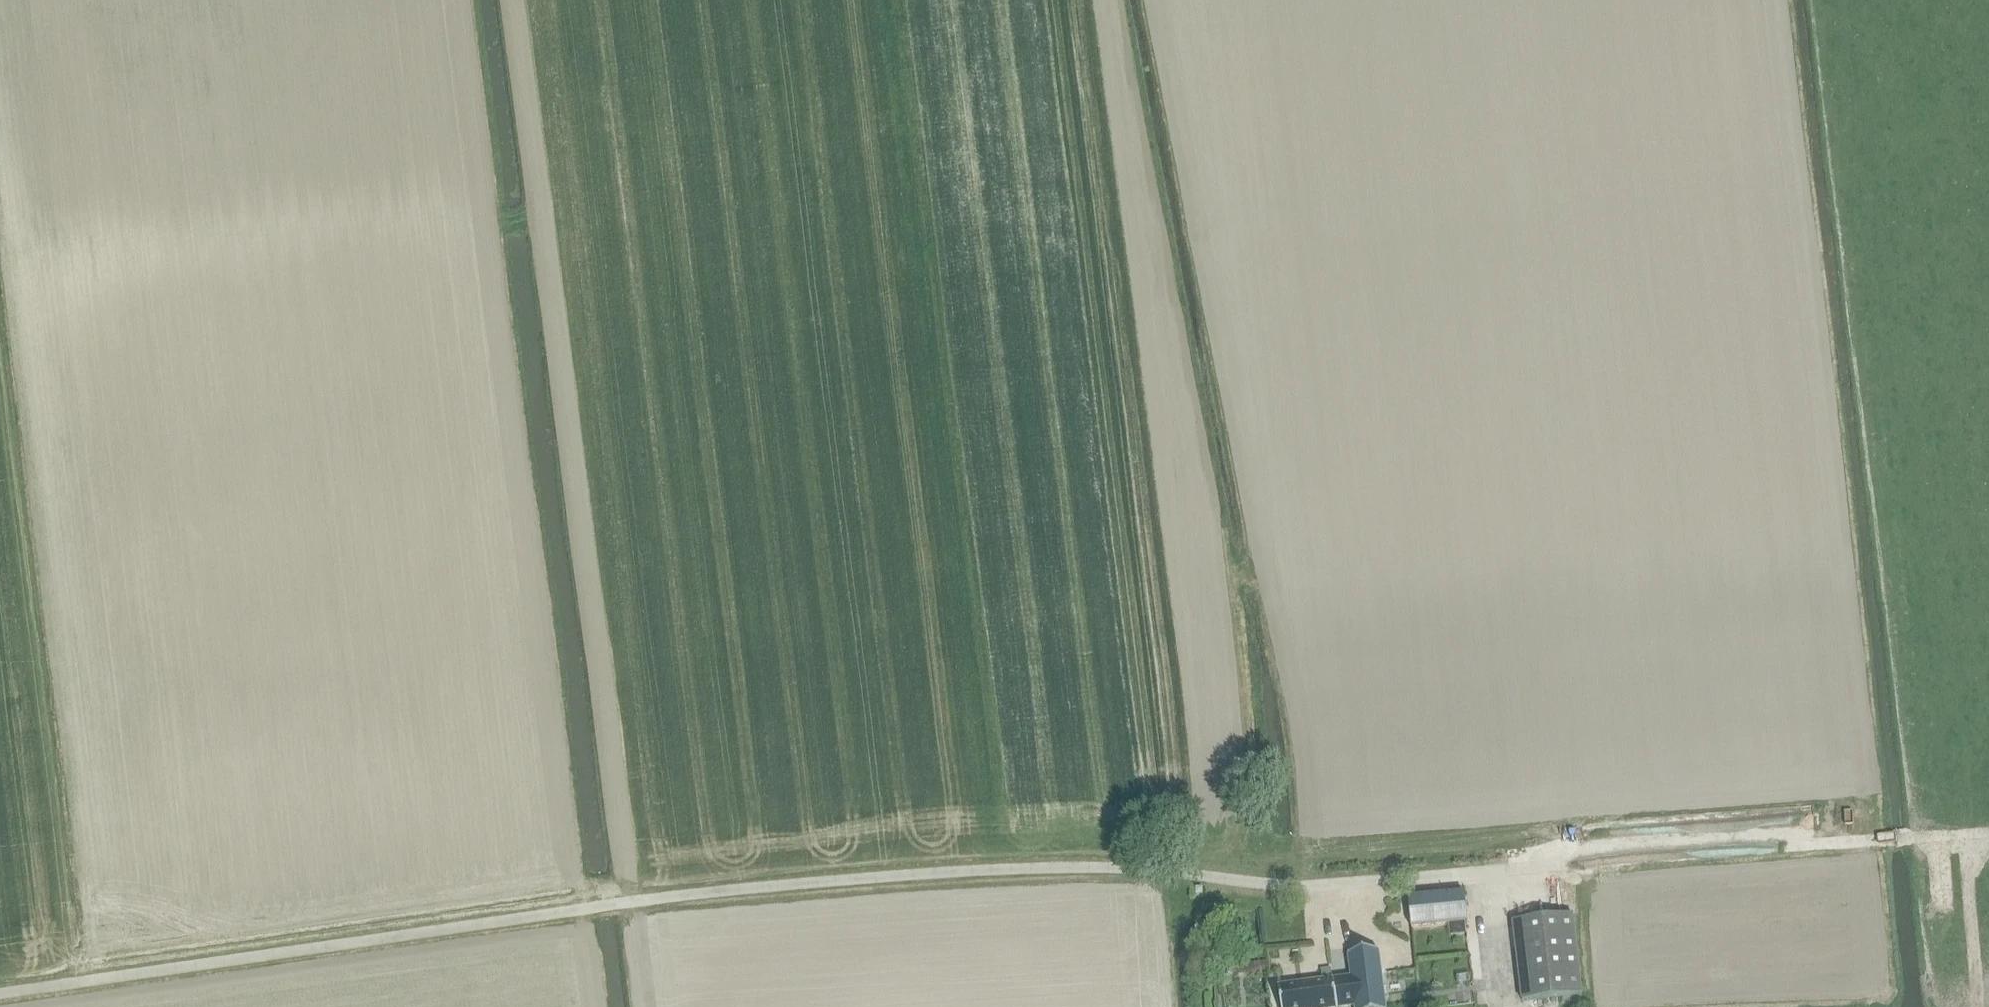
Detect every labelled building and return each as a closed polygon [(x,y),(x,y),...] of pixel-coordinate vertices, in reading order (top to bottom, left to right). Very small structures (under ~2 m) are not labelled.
[(1415,927),(1470,921),(1467,891),(1412,897),(1415,927)] [(1524,998),(1574,993),(1583,992),(1575,912),(1515,919),(1524,998)] [(1331,968),(1320,969),(1321,982),(1279,986),(1282,1006),(1355,1006),(1383,1004),(1384,1006),(1386,1006),(1378,950),(1348,954),(1351,977),(1333,979),(1331,968)]
